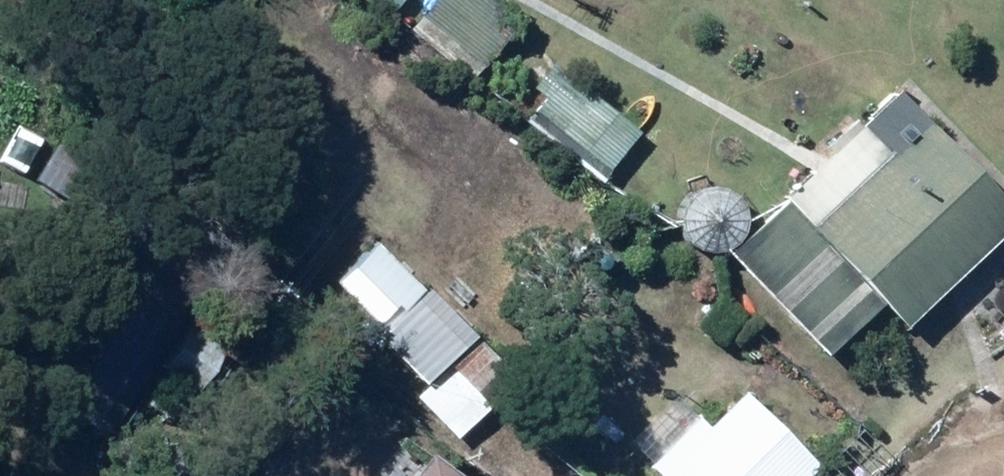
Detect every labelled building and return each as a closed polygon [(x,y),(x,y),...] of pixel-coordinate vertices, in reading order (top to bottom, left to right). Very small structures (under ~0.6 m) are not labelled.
[(391,15),(404,0),(373,0),(391,15)] [(489,0),(435,0),(412,30),(475,78),(509,34),(480,12),(489,0)] [(553,65),(517,110),(601,177),(637,132),(553,65)] [(832,155),(729,254),(826,356),(883,301),(905,324),(1003,230),(1003,203),(897,92),(861,127),(853,120),(824,147),(832,155)] [(662,240),(669,249),(678,255),(689,258),(700,257),(711,252),(719,245),(724,235),(725,224),(723,213),(717,203),(708,196),(697,193),(687,193),(677,196),(669,202),(663,210),(660,219),(659,229),(662,240)] [(198,334),(172,372),(196,389),(223,351),(198,334)] [(451,368),(492,410),(520,382),(479,341),(451,368)] [(649,466),(659,475),(658,475),(809,475),(818,466),(741,390),(706,426),(697,416),(649,466)] [(433,454),(416,475),(463,475),(433,454)]
